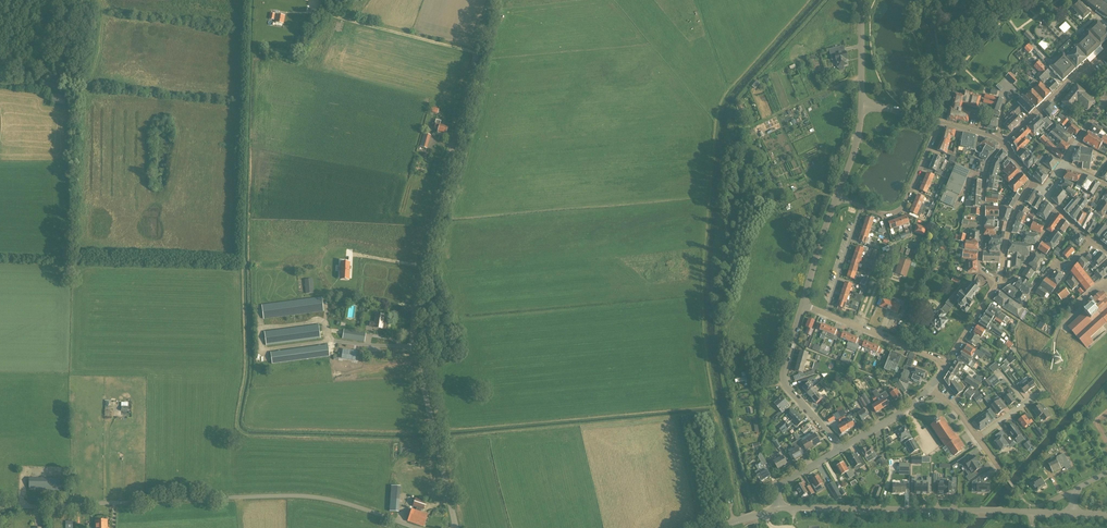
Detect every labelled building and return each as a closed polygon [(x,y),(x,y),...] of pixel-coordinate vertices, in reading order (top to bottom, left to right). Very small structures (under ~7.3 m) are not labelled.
[(1071,7),(1077,13),(1084,7),(1078,0),(1071,7)] [(1105,0),(1104,0),(1084,0),(1089,4),(1088,5),(1096,11),(1095,12),(1097,13),(1105,19),(1106,17),(1106,2),(1105,0)] [(1090,13),(1084,7),(1077,13),(1083,20),(1090,13)] [(275,22),(283,23),(285,16),(277,14),(275,22)] [(1106,39),(1106,32),(1097,22),(1084,35),(1085,36),(1064,55),(1063,54),(1049,67),(1063,81),(1076,68),(1077,69),(1101,46),(1101,45),(1106,39)] [(1033,48),(1029,44),(1024,49),(1029,54),(1033,50),(1032,49),(1033,48)] [(838,68),(839,69),(839,70),(841,71),(842,71),(843,70),(844,69),(844,67),(844,66),(848,65),(847,61),(848,60),(846,51),(844,51),(843,47),(830,50),(832,60),(836,59),(838,68)] [(1048,75),(1050,73),(1045,68),(1039,61),(1038,63),(1034,67),(1038,71),(1036,73),(1034,70),(1032,72),(1038,80),(1039,79),(1041,81),(1043,83),(1045,81),(1050,77),(1048,75)] [(769,78),(766,79),(767,82),(775,79),(773,73),(768,75),(769,78)] [(1017,81),(1009,73),(1005,76),(1010,81),(1013,84),(1017,81)] [(756,80),(751,85),(754,88),(760,83),(756,80)] [(1033,89),(1044,100),(1051,93),(1040,83),(1038,84),(1034,80),(1029,85),(1033,89)] [(1052,92),(1058,86),(1052,80),(1048,84),(1046,86),(1052,92)] [(1067,107),(1068,108),(1070,110),(1077,102),(1088,111),(1095,102),(1084,93),(1085,92),(1076,85),(1062,103),(1067,107)] [(1036,107),(1044,100),(1033,89),(1026,96),(1036,107)] [(966,119),(968,120),(969,118),(969,117),(970,113),(967,112),(963,111),(963,110),(962,108),(961,108),(962,107),(960,107),(962,102),(969,104),(969,106),(971,107),(977,108),(978,104),(977,104),(977,101),(979,102),(981,97),(972,95),(972,94),(971,93),(971,94),(968,93),(968,92),(964,91),(963,95),(955,93),(953,103),(954,103),(953,105),(952,105),(952,106),(953,106),(952,109),(950,108),(947,120),(950,121),(956,122),(957,120),(965,122),(966,119)] [(984,99),(983,103),(990,104),(994,105),(998,97),(987,95),(986,94),(985,94),(984,98),(994,101),(993,102),(984,99)] [(54,104),(67,104),(67,95),(54,95),(54,104)] [(1022,109),(1029,115),(1032,111),(1031,109),(1034,106),(1025,98),(1024,96),(1023,97),(1024,97),(1021,100),(1017,103),(1022,109)] [(996,101),(993,110),(996,111),(1000,112),(1002,103),(1003,99),(998,98),(996,101)] [(1052,103),(1047,108),(1051,112),(1050,113),(1051,114),(1050,114),(1053,116),(1059,111),(1053,105),(1052,103)] [(1013,117),(1010,120),(1016,127),(1021,122),(1015,116),(1017,114),(1022,109),(1017,104),(1012,110),(1010,111),(1008,113),(1013,117)] [(1051,112),(1047,108),(1043,111),(1050,119),(1049,119),(1051,120),(1052,120),(1055,118),(1053,116),(1050,114),(1051,114),(1050,113),(1051,112)] [(1066,114),(1064,116),(1071,122),(1073,121),(1066,114)] [(1011,132),(1016,127),(1010,120),(1006,116),(1004,118),(1007,121),(1006,123),(1007,123),(1005,125),(1011,132)] [(1039,116),(1033,121),(1040,129),(1043,127),(1046,130),(1053,124),(1050,121),(1047,117),(1044,120),(1039,116)] [(991,118),(987,128),(996,130),(997,129),(998,120),(991,118)] [(438,130),(438,132),(446,134),(448,127),(443,126),(444,123),(441,122),(441,121),(436,119),(433,129),(435,129),(438,130)] [(1040,129),(1033,121),(1027,126),(1032,131),(1034,134),(1035,134),(1039,131),(1040,132),(1039,132),(1041,135),(1043,133),(1040,129)] [(1100,133),(1103,130),(1100,128),(1094,123),(1090,130),(1092,131),(1098,136),(1100,133)] [(1076,136),(1080,131),(1071,124),(1068,129),(1066,132),(1071,136),(1073,134),(1076,136)] [(1064,131),(1057,125),(1055,127),(1052,132),(1061,140),(1066,143),(1067,143),(1072,137),(1064,131)] [(1009,143),(1017,155),(1024,148),(1030,142),(1025,137),(1029,133),(1034,137),(1035,135),(1036,135),(1035,134),(1034,134),(1032,131),(1031,132),(1027,127),(1009,143)] [(948,129),(945,128),(945,129),(942,139),(937,150),(943,153),(948,155),(951,156),(955,157),(956,154),(957,149),(953,148),(953,152),(949,151),(950,147),(948,147),(951,137),(954,138),(955,131),(950,130),(951,129),(948,129)] [(1092,131),(1090,133),(1102,140),(1104,136),(1100,133),(1098,136),(1092,131)] [(1055,146),(1064,154),(1070,146),(1066,143),(1061,140),(1052,132),(1049,136),(1047,134),(1044,136),(1050,140),(1049,141),(1055,146)] [(1089,132),(1083,142),(1084,143),(1098,151),(1106,155),(1106,153),(1106,151),(1103,149),(1104,147),(1101,146),(1102,143),(1106,146),(1106,138),(1104,136),(1102,140),(1090,133),(1089,132)] [(965,154),(968,152),(968,149),(971,149),(972,142),(969,142),(969,140),(965,140),(966,134),(961,133),(960,140),(958,147),(964,148),(963,154),(965,154)] [(975,150),(978,137),(966,134),(965,140),(969,140),(969,142),(972,142),(971,149),(975,150)] [(1040,140),(1044,145),(1050,150),(1058,157),(1061,159),(1064,154),(1055,146),(1049,141),(1050,140),(1044,136),(1040,140)] [(980,145),(985,147),(985,148),(987,146),(995,151),(999,145),(987,139),(984,138),(981,144),(980,145)] [(985,161),(995,151),(987,146),(985,148),(985,147),(980,145),(981,144),(978,143),(975,151),(978,153),(977,156),(985,161)] [(1023,163),(1032,154),(1031,154),(1024,148),(1017,155),(1017,156),(1023,163)] [(1083,164),(1082,169),(1090,170),(1091,165),(1093,163),(1094,162),(1095,158),(1092,154),(1093,150),(1080,148),(1079,153),(1075,152),(1074,152),(1074,157),(1073,159),(1073,162),(1073,163),(1083,164)] [(988,176),(989,176),(996,177),(999,169),(997,168),(999,164),(1007,156),(1002,150),(995,159),(992,163),(988,176)] [(1036,159),(1032,154),(1023,163),(1023,164),(1024,164),(1028,169),(1031,166),(1032,167),(1034,165),(1035,164),(1038,160),(1036,159)] [(1038,160),(1050,170),(1052,171),(1055,167),(1058,163),(1048,155),(1045,159),(1042,156),(1038,160)] [(935,156),(932,162),(939,165),(944,167),(945,164),(943,163),(945,160),(941,159),(941,158),(935,156)] [(1006,157),(1007,156),(999,164),(997,168),(999,169),(999,167),(1000,165),(1004,169),(1011,162),(1006,157)] [(983,172),(985,162),(975,159),(973,165),(976,166),(975,170),(983,172)] [(1049,171),(1050,170),(1038,160),(1035,164),(1039,167),(1037,169),(1038,170),(1034,176),(1033,177),(1042,185),(1048,176),(1051,172),(1049,171)] [(944,167),(939,165),(932,162),(929,169),(936,171),(937,168),(939,169),(943,170),(944,167)] [(1020,173),(1021,173),(1012,163),(1003,171),(1007,176),(1004,178),(1010,184),(1020,173)] [(953,193),(958,195),(959,196),(970,170),(964,168),(956,164),(953,171),(949,180),(946,188),(945,190),(953,193)] [(1101,173),(1099,177),(1106,181),(1106,180),(1106,165),(1101,173)] [(1077,183),(1082,175),(1066,171),(1064,179),(1077,183)] [(931,182),(934,176),(927,173),(925,179),(931,182)] [(1009,187),(1013,192),(1014,193),(1014,192),(1015,193),(1028,180),(1027,179),(1022,174),(1021,173),(1021,174),(1008,186),(1009,187)] [(1079,190),(1081,188),(1087,192),(1093,196),(1100,185),(1093,181),(1083,175),(1083,176),(1082,176),(1077,186),(1076,186),(1075,188),(1079,190)] [(925,179),(922,185),(929,188),(931,182),(925,179)] [(972,180),(971,188),(976,189),(976,187),(981,188),(982,181),(972,180)] [(997,190),(998,182),(988,180),(986,189),(997,190)] [(1070,197),(1074,199),(1076,196),(1077,195),(1073,192),(1070,190),(1073,185),(1064,180),(1060,187),(1052,199),(1059,206),(1059,205),(1068,195),(1070,197)] [(931,189),(929,188),(922,185),(920,191),(926,194),(928,191),(930,192),(931,189)] [(971,188),(971,196),(981,197),(980,197),(981,191),(981,188),(976,187),(976,189),(971,188)] [(1031,206),(1038,193),(1034,189),(1032,190),(1025,201),(1031,205),(1031,206)] [(950,201),(953,193),(945,190),(940,202),(953,207),(955,203),(950,201)] [(1014,193),(1013,192),(1011,195),(1012,195),(1005,206),(1012,208),(1020,196),(1015,193),(1014,192),(1014,193)] [(1038,211),(1045,198),(1038,193),(1031,206),(1038,211)] [(918,195),(915,201),(922,204),(924,198),(918,195)] [(980,208),(981,197),(971,196),(972,196),(972,201),(968,200),(967,207),(971,208),(973,208),(973,207),(980,208)] [(1064,211),(1068,215),(1081,200),(1079,198),(1076,196),(1074,199),(1064,210),(1064,211)] [(1096,213),(1096,212),(1102,217),(1103,217),(1106,211),(1106,203),(1105,202),(1106,201),(1103,198),(1102,200),(1094,212),(1096,213)] [(1081,200),(1068,215),(1081,227),(1085,230),(1096,213),(1094,212),(1087,208),(1084,213),(1081,211),(1088,203),(1083,199),(1082,200),(1081,200)] [(922,204),(915,201),(913,207),(919,210),(922,204)] [(1046,220),(1053,209),(1047,204),(1047,203),(1046,202),(1045,202),(1044,201),(1039,211),(1037,215),(1046,220)] [(1007,222),(1012,209),(1000,206),(999,220),(1007,222)] [(910,213),(917,216),(920,217),(921,214),(924,215),(925,212),(919,210),(913,207),(910,213)] [(986,217),(998,217),(998,207),(985,207),(986,217)] [(1027,215),(1029,210),(1022,207),(1019,212),(1026,215),(1027,215)] [(973,208),(971,208),(970,214),(979,216),(980,209),(973,208)] [(1019,212),(1015,222),(1023,225),(1026,215),(1019,212)] [(1100,221),(1102,217),(1096,212),(1096,213),(1085,230),(1090,235),(1098,224),(1098,223),(1100,221)] [(1052,233),(1054,231),(1056,228),(1063,218),(1057,214),(1050,224),(1047,230),(1052,233)] [(907,216),(900,218),(903,225),(909,223),(907,216)] [(876,221),(874,220),(867,217),(865,223),(872,226),(873,222),(876,223),(876,221)] [(994,227),(994,218),(985,217),(984,227),(994,227)] [(903,225),(900,218),(894,221),(897,227),(903,225)] [(1064,233),(1069,226),(1063,220),(1056,228),(1064,233)] [(897,227),(894,221),(888,223),(891,230),(893,229),(894,232),(898,231),(897,227)] [(996,228),(996,231),(1000,231),(1000,232),(1005,233),(1007,223),(1001,222),(1001,221),(998,221),(997,228),(996,228)] [(1025,225),(1023,225),(1015,222),(1011,233),(1013,233),(1019,234),(1020,231),(1023,232),(1025,225)] [(1041,234),(1044,226),(1033,222),(1031,228),(1030,230),(1041,234)] [(872,226),(865,223),(863,229),(870,232),(871,229),(875,230),(876,227),(872,226)] [(1102,225),(1094,234),(1099,238),(1100,237),(1102,238),(1101,240),(1106,245),(1106,229),(1102,225)] [(923,235),(925,228),(917,226),(915,232),(923,235)] [(870,232),(863,229),(861,235),(868,238),(870,232)] [(971,230),(969,242),(978,243),(979,232),(971,230)] [(1079,246),(1084,240),(1079,235),(1078,234),(1073,230),(1071,233),(1075,237),(1069,244),(1072,246),(1075,242),(1079,246)] [(1055,247),(1061,239),(1062,236),(1054,231),(1052,233),(1048,239),(1046,237),(1043,242),(1046,244),(1051,248),(1052,249),(1053,249),(1055,247)] [(990,236),(989,244),(1000,245),(1001,245),(1005,233),(1000,232),(999,234),(998,234),(998,237),(990,236)] [(1026,232),(1024,232),(1024,235),(1023,243),(1031,244),(1036,245),(1039,235),(1029,233),(1028,233),(1026,232)] [(964,241),(966,235),(960,233),(959,236),(956,235),(955,240),(964,242),(964,241)] [(872,239),(868,238),(861,235),(859,242),(866,244),(866,243),(870,245),(872,239)] [(977,251),(978,243),(969,242),(966,241),(965,249),(977,251)] [(1026,261),(1028,257),(1031,245),(1025,244),(1011,242),(1010,241),(1010,243),(1008,255),(1012,255),(1011,268),(1020,269),(1020,262),(1024,262),(1024,260),(1026,261)] [(1038,249),(1046,255),(1050,249),(1042,243),(1038,249)] [(863,249),(857,247),(855,253),(862,255),(863,252),(866,253),(868,249),(864,247),(863,249)] [(1059,257),(1063,251),(1057,247),(1053,253),(1056,255),(1059,257)] [(1067,259),(1074,251),(1070,247),(1062,255),(1067,259)] [(977,261),(978,252),(964,250),(962,258),(965,259),(977,261)] [(1106,259),(1100,252),(1093,260),(1096,263),(1092,266),(1093,267),(1090,269),(1093,272),(1099,266),(1106,259)] [(862,255),(855,253),(853,259),(860,261),(861,258),(865,259),(865,257),(862,255)] [(999,262),(1000,254),(983,253),(983,262),(999,262)] [(1036,253),(1032,259),(1040,264),(1045,256),(1041,253),(1040,256),(1036,253)] [(1089,253),(1084,258),(1090,263),(1094,258),(1089,253)] [(1088,263),(1089,263),(1083,257),(1078,263),(1082,269),(1088,264),(1088,263)] [(860,261),(853,259),(851,265),(858,267),(859,264),(864,266),(865,263),(860,261)] [(905,276),(910,262),(901,259),(896,273),(905,276)] [(1040,264),(1032,259),(1029,265),(1033,267),(1031,269),(1035,272),(1040,264)] [(968,272),(978,271),(977,261),(968,260),(968,272)] [(341,262),(340,276),(349,277),(350,262),(341,262)] [(1098,270),(1094,273),(1096,275),(1100,280),(1104,277),(1106,275),(1106,262),(1098,269),(1098,270)] [(1095,285),(1100,280),(1096,275),(1091,279),(1078,263),(1077,263),(1070,273),(1085,292),(1086,293),(1086,292),(1095,285)] [(858,267),(851,265),(849,271),(856,273),(858,267)] [(1027,282),(1031,285),(1038,274),(1035,273),(1027,268),(1022,275),(1029,280),(1027,282)] [(1046,278),(1049,279),(1057,285),(1063,276),(1055,270),(1051,276),(1049,274),(1046,278)] [(856,273),(849,271),(847,277),(854,279),(855,280),(856,276),(859,277),(860,275),(856,273)] [(1077,286),(1079,285),(1073,277),(1066,282),(1073,290),(1077,286)] [(306,294),(314,293),(312,278),(304,279),(306,294)] [(1027,283),(1027,282),(1025,281),(1024,281),(1020,278),(1013,286),(1021,290),(1026,283),(1027,283)] [(1051,295),(1057,285),(1049,279),(1046,278),(1040,287),(1048,292),(1051,295)] [(976,282),(975,283),(974,282),(973,282),(970,286),(967,291),(966,292),(964,294),(961,292),(957,297),(960,299),(958,301),(958,302),(958,306),(961,308),(964,307),(962,310),(965,313),(969,309),(970,307),(974,302),(971,300),(979,289),(977,288),(978,287),(980,285),(978,284),(976,282)] [(1034,286),(1031,285),(1027,282),(1027,283),(1026,283),(1021,290),(1028,294),(1034,286)] [(843,289),(850,291),(852,285),(845,283),(843,289)] [(945,304),(946,304),(951,308),(958,301),(960,299),(957,297),(961,292),(964,294),(966,292),(967,291),(961,285),(952,296),(945,304)] [(1021,290),(1013,286),(1011,285),(1003,290),(1010,296),(1015,300),(1021,290)] [(1043,298),(1048,292),(1040,287),(1036,293),(1043,298)] [(1062,300),(1070,294),(1064,287),(1056,293),(1062,300)] [(848,297),(850,292),(850,291),(843,289),(841,295),(848,297)] [(1021,290),(1015,300),(1022,304),(1028,295),(1028,294),(1021,290)] [(994,300),(1003,307),(1009,299),(1000,292),(994,299),(994,300)] [(1106,299),(1106,298),(1106,297),(1103,292),(1101,294),(1090,304),(1091,305),(1084,312),(1068,327),(1071,331),(1083,344),(1086,348),(1087,348),(1094,342),(1090,338),(1106,324),(1106,323),(1106,300),(1106,299)] [(848,297),(841,295),(839,301),(846,303),(848,297)] [(263,319),(324,311),(322,297),(261,305),(263,319)] [(902,307),(904,303),(891,298),(890,299),(883,297),(880,307),(887,309),(888,310),(897,313),(899,310),(900,306),(902,307)] [(1019,317),(1024,309),(1009,299),(1003,307),(1019,317)] [(846,303),(839,301),(837,307),(844,309),(845,306),(851,308),(852,305),(851,305),(846,303)] [(907,313),(913,303),(908,301),(903,311),(906,313),(907,313)] [(950,310),(951,308),(946,304),(944,307),(938,314),(937,313),(934,317),(935,318),(930,323),(936,328),(935,328),(939,331),(941,329),(948,322),(945,320),(946,319),(947,318),(945,316),(946,315),(945,315),(950,310)] [(1009,318),(1004,316),(1000,313),(1002,310),(991,304),(987,311),(997,318),(1003,321),(1009,325),(1012,321),(1009,318)] [(986,312),(983,317),(987,320),(986,321),(990,323),(992,320),(996,323),(1000,326),(1003,322),(987,312),(986,312)] [(383,329),(384,329),(386,328),(386,324),(385,323),(383,323),(383,322),(384,315),(376,314),(375,323),(370,322),(369,326),(374,327),(374,328),(383,329)] [(987,320),(983,317),(979,323),(987,328),(988,329),(989,327),(993,329),(992,330),(1001,336),(1004,332),(995,326),(993,325),(990,323),(986,321),(987,320)] [(806,327),(808,328),(805,334),(811,336),(813,330),(811,329),(814,321),(809,319),(806,327)] [(826,336),(827,333),(829,327),(822,324),(821,325),(818,324),(816,328),(820,329),(820,330),(823,331),(822,334),(826,336)] [(266,346),(320,339),(318,325),(264,332),(266,346)] [(987,338),(988,335),(984,333),(985,330),(978,326),(974,332),(981,337),(982,335),(987,338)] [(840,333),(836,331),(837,330),(829,327),(827,333),(835,336),(835,335),(838,337),(840,333)] [(344,330),(342,339),(364,342),(366,333),(344,330)] [(841,338),(848,341),(851,336),(843,333),(843,334),(840,333),(838,337),(841,338)] [(975,346),(980,338),(972,333),(967,341),(975,346)] [(858,340),(858,339),(851,336),(848,341),(856,344),(859,345),(861,341),(858,340)] [(1005,345),(1010,349),(1013,345),(1013,344),(1008,340),(1005,345)] [(869,352),(870,350),(872,344),(864,341),(864,342),(861,341),(859,345),(862,346),(862,347),(865,348),(865,350),(865,351),(869,352)] [(828,352),(825,351),(827,346),(822,344),(820,349),(819,353),(826,356),(828,352)] [(883,350),(879,348),(880,347),(872,344),(870,350),(877,353),(877,352),(881,354),(883,350)] [(966,344),(962,351),(971,356),(973,353),(982,358),(985,354),(978,350),(978,351),(966,344)] [(272,364),(330,357),(328,345),(270,352),(272,364)] [(992,354),(982,347),(979,350),(990,357),(992,354)] [(356,357),(357,353),(343,350),(342,359),(352,361),(353,357),(356,357)] [(800,351),(798,358),(807,360),(809,353),(800,351)] [(903,369),(905,365),(908,359),(908,358),(891,352),(884,370),(895,373),(897,367),(903,369)] [(964,363),(968,365),(971,361),(976,364),(977,361),(962,352),(957,359),(964,363)] [(1013,356),(1011,354),(1006,359),(1010,364),(1016,360),(1013,356)] [(908,359),(905,365),(907,365),(907,366),(908,367),(910,367),(914,359),(908,357),(908,358),(908,359)] [(807,360),(798,358),(797,365),(805,367),(807,360)] [(959,370),(960,369),(963,370),(966,365),(963,364),(956,360),(952,366),(959,370)] [(803,374),(805,367),(797,365),(795,371),(803,374)] [(963,373),(959,370),(952,366),(948,373),(955,377),(956,375),(960,378),(963,373)] [(912,367),(910,372),(910,373),(910,374),(914,375),(923,379),(925,379),(927,374),(925,373),(926,373),(912,367)] [(910,373),(910,372),(903,370),(899,380),(908,383),(909,380),(920,384),(922,379),(923,380),(923,379),(914,375),(910,374),(910,373)] [(949,386),(956,396),(962,392),(965,387),(961,382),(958,384),(956,382),(958,379),(959,380),(960,378),(956,375),(955,377),(948,373),(944,380),(950,385),(949,386)] [(1029,379),(1024,383),(1030,390),(1035,386),(1031,380),(1032,379),(1029,375),(1027,377),(1029,379)] [(978,389),(981,384),(968,376),(965,380),(965,381),(978,389)] [(983,382),(987,388),(991,385),(987,379),(983,382)] [(802,388),(807,394),(813,388),(809,383),(802,388)] [(1020,388),(1025,394),(1030,390),(1024,383),(1020,386),(1019,383),(1016,385),(1019,389),(1020,388)] [(807,394),(812,399),(818,393),(813,388),(807,394)] [(896,390),(893,391),(891,388),(888,390),(890,393),(890,394),(895,401),(901,397),(896,390)] [(970,399),(975,393),(969,388),(964,395),(970,399)] [(1002,395),(1004,398),(1010,406),(1015,401),(1012,397),(1015,394),(1010,388),(1007,391),(1009,394),(1007,396),(1004,393),(1002,395)] [(823,398),(818,393),(812,399),(816,404),(821,400),(823,399),(823,398)] [(875,397),(882,409),(889,405),(885,398),(881,401),(878,395),(875,397)] [(874,402),(876,404),(872,407),(876,413),(882,409),(875,397),(872,399),(874,402)] [(783,412),(789,406),(782,398),(775,404),(783,412)] [(864,409),(867,406),(862,398),(858,400),(864,409)] [(998,414),(1004,410),(1000,405),(1003,403),(1000,399),(992,406),(998,414)] [(1045,421),(1051,416),(1046,409),(1044,411),(1040,405),(1033,410),(1038,418),(1039,417),(1041,416),(1045,421)] [(855,426),(851,419),(849,416),(845,418),(844,416),(846,415),(843,409),(838,413),(839,415),(843,421),(844,423),(848,430),(855,426)] [(786,426),(798,416),(792,410),(785,416),(789,419),(784,423),(778,428),(781,431),(786,426)] [(862,420),(868,416),(864,410),(857,414),(862,420)] [(985,413),(974,422),(981,431),(987,426),(988,425),(992,422),(994,421),(994,420),(994,419),(988,411),(985,414),(985,413)] [(779,412),(772,418),(775,421),(782,416),(779,412)] [(788,429),(793,424),(795,423),(798,426),(803,422),(798,416),(786,426),(788,429)] [(1030,423),(1032,422),(1030,418),(1027,420),(1025,416),(1019,420),(1024,428),(1030,424),(1030,423)] [(961,449),(964,446),(957,437),(957,435),(956,434),(954,436),(942,418),(938,421),(938,419),(936,421),(934,422),(935,423),(931,426),(945,447),(947,446),(954,456),(962,451),(961,449)] [(848,430),(844,423),(838,427),(841,434),(848,430)] [(1021,435),(1013,424),(1007,429),(1014,440),(1021,435)] [(807,425),(801,431),(803,433),(809,428),(807,425)] [(901,442),(908,438),(909,441),(905,444),(911,454),(919,450),(912,439),(912,440),(905,427),(895,433),(901,442)] [(1035,431),(1040,437),(1043,435),(1038,428),(1035,431)] [(999,438),(995,442),(1001,451),(1008,446),(1011,443),(1005,434),(1002,431),(995,436),(996,436),(997,435),(999,438)] [(812,437),(809,439),(813,446),(820,443),(815,434),(814,434),(813,432),(810,434),(812,437)] [(809,439),(803,442),(801,439),(797,441),(801,448),(804,446),(807,450),(813,446),(809,439)] [(798,450),(801,448),(797,441),(791,445),(794,450),(791,452),(795,460),(802,456),(798,450)] [(1033,446),(1029,441),(1027,442),(1023,445),(1027,450),(1033,446)] [(865,458),(868,463),(873,460),(877,457),(874,453),(871,447),(867,450),(866,448),(861,451),(865,458)] [(787,464),(783,456),(781,452),(777,454),(779,459),(773,462),(778,469),(783,466),(784,467),(788,465),(787,464)] [(755,472),(757,476),(761,481),(770,475),(767,470),(764,466),(767,464),(761,453),(760,454),(758,457),(761,462),(756,466),(758,470),(755,472)] [(1053,472),(1061,468),(1069,464),(1064,454),(1057,457),(1057,458),(1048,463),(1053,472)] [(849,458),(855,468),(858,465),(860,468),(865,465),(861,458),(859,460),(856,455),(849,458)] [(969,468),(978,462),(974,456),(964,462),(968,469),(969,468)] [(978,463),(978,462),(969,468),(972,473),(968,475),(966,477),(969,481),(977,476),(974,473),(979,469),(982,468),(981,467),(982,466),(979,463),(978,463)] [(837,465),(837,467),(836,467),(841,475),(846,473),(850,479),(855,476),(850,467),(847,468),(844,463),(840,465),(839,464),(837,465)] [(823,484),(818,476),(812,480),(814,484),(813,485),(815,489),(816,488),(819,492),(823,490),(820,485),(823,484)] [(912,477),(911,487),(915,487),(915,494),(921,494),(921,481),(916,481),(916,477),(912,477)] [(921,481),(921,494),(928,494),(928,487),(931,487),(931,478),(927,477),(927,481),(921,481)] [(980,477),(975,480),(977,484),(977,492),(977,493),(981,493),(981,492),(989,493),(989,484),(984,484),(980,477)] [(62,491),(62,479),(29,478),(29,490),(62,491)] [(1037,492),(1046,486),(1040,478),(1032,483),(1037,492)] [(893,484),(893,493),(898,493),(902,493),(906,493),(906,486),(908,486),(908,481),(904,481),(904,485),(898,484),(893,484)] [(841,497),(832,482),(828,485),(836,500),(841,497)] [(795,487),(801,497),(807,494),(808,497),(815,493),(811,486),(807,488),(804,483),(795,487)] [(390,500),(389,508),(389,511),(398,512),(399,509),(400,495),(400,487),(391,486),(390,500)] [(877,487),(874,497),(879,499),(882,488),(877,487)] [(417,508),(416,511),(411,509),(407,521),(424,526),(427,515),(421,512),(422,509),(423,510),(426,502),(415,498),(412,506),(417,508)] [(386,527),(389,521),(381,518),(379,525),(386,527)]
